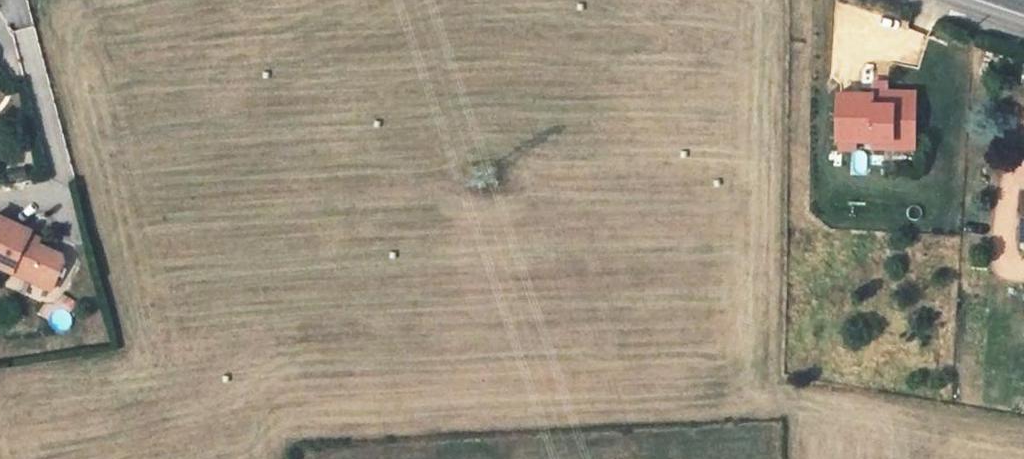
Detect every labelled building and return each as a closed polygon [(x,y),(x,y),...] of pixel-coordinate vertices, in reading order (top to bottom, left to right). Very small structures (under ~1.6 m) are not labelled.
[(868,88),(869,94),(870,104),(914,104),(914,88),(868,88)] [(913,142),(914,104),(870,104),(869,94),(834,94),(833,140),(868,141),(913,142)] [(913,152),(913,142),(868,141),(867,152),(913,152)] [(33,231),(0,216),(0,267),(50,291),(63,263),(61,256),(38,245),(28,241),(33,231)]
